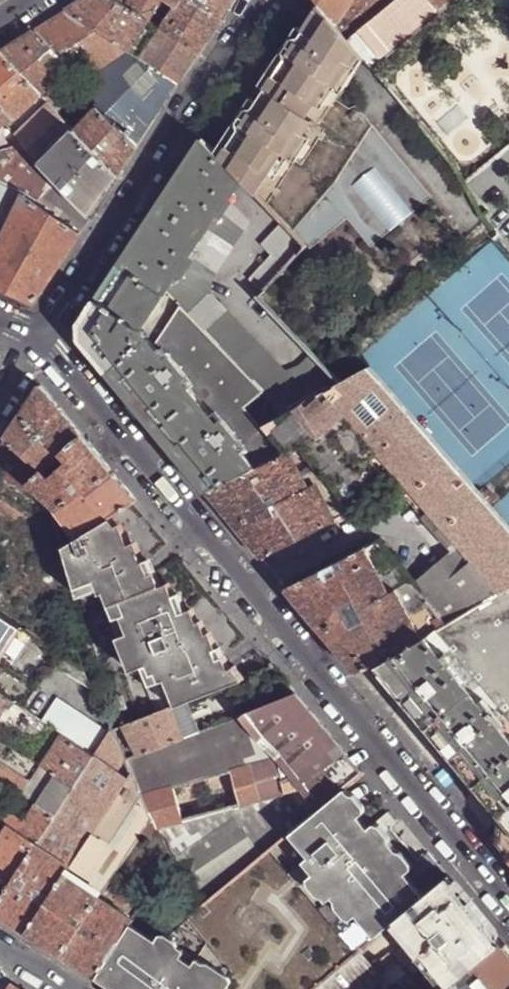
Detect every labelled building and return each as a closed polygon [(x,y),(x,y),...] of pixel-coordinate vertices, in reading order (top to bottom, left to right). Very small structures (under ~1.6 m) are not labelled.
[(68,9),(128,49),(132,51),(149,20),(119,0),(81,0),(68,9)] [(149,20),(161,0),(119,0),(149,20)] [(162,28),(200,53),(208,38),(221,21),(192,0),(180,0),(175,7),(162,28)] [(221,21),(223,18),(230,8),(235,0),(192,0),(221,21)] [(321,8),(349,41),(398,0),(314,0),(321,8)] [(349,41),(360,54),(365,61),(371,68),(434,16),(439,12),(454,0),(398,0),(349,41)] [(360,54),(349,41),(321,8),(304,34),(297,44),(291,40),(279,59),(228,135),(215,155),(243,184),(283,225),(304,249),(305,248),(309,252),(347,222),(370,250),(391,233),(342,174),(358,150),(412,216),(432,199),(357,107),(351,109),(337,100),(342,92),(336,88),(360,54)] [(68,9),(35,30),(70,68),(71,67),(83,79),(128,49),(68,9)] [(149,20),(132,51),(143,59),(162,28),(149,20)] [(162,28),(143,59),(179,82),(180,83),(190,68),(200,53),(162,28)] [(21,39),(0,52),(40,95),(70,68),(35,30),(21,39)] [(297,30),(291,40),(297,44),(304,34),(297,30)] [(14,118),(15,119),(41,96),(40,95),(0,52),(0,53),(0,104),(14,118)] [(344,93),(365,61),(360,54),(336,88),(342,92),(344,93)] [(15,119),(14,118),(4,125),(5,126),(14,136),(48,103),(41,96),(15,119)] [(48,103),(14,136),(15,137),(21,143),(42,165),(75,131),(64,121),(59,115),(48,103)] [(5,126),(4,125),(14,118),(0,104),(0,129),(5,126)] [(97,109),(75,131),(118,177),(125,167),(137,149),(136,147),(97,109)] [(118,177),(75,131),(42,165),(55,179),(92,217),(104,199),(118,177)] [(15,137),(0,143),(0,150),(21,143),(15,137)] [(208,494),(287,455),(262,425),(300,406),(326,392),(340,386),(320,365),(314,357),(302,368),(286,374),(212,292),(214,277),(250,223),(228,200),(243,184),(215,155),(202,142),(189,161),(174,184),(137,240),(99,298),(83,321),(85,345),(106,371),(140,412),(165,442),(187,469),(208,494)] [(21,143),(0,150),(0,184),(26,196),(38,204),(44,196),(55,179),(42,165),(21,143)] [(391,233),(412,216),(358,150),(342,174),(391,233)] [(81,234),(92,217),(55,179),(44,196),(49,200),(44,208),(81,234)] [(26,196),(0,184),(0,252),(26,196)] [(482,218),(508,250),(508,195),(482,218)] [(81,234),(44,208),(38,204),(26,196),(0,252),(0,288),(12,294),(35,304),(61,264),(81,234)] [(38,204),(44,208),(49,200),(44,196),(38,204)] [(304,249),(283,225),(263,247),(273,256),(252,278),(264,290),(304,249)] [(369,370),(340,386),(326,392),(333,400),(393,471),(445,530),(446,529),(480,498),(369,370)] [(21,415),(63,453),(81,436),(54,403),(40,387),(21,415)] [(333,400),(326,392),(300,406),(311,419),(333,400)] [(262,425),(287,455),(208,494),(226,516),(263,560),(335,522),(315,484),(326,479),(348,506),(393,471),(333,400),(311,419),(300,406),(262,425)] [(5,440),(43,472),(44,473),(62,455),(61,454),(63,453),(21,415),(13,427),(5,440)] [(56,509),(113,473),(94,451),(81,436),(63,453),(61,454),(62,455),(70,462),(51,479),(44,473),(43,472),(29,484),(56,509)] [(23,489),(29,484),(43,472),(5,440),(0,447),(0,476),(23,489)] [(121,483),(113,473),(56,509),(77,538),(109,518),(132,504),(136,501),(121,483)] [(348,506),(326,479),(315,484),(335,522),(353,512),(348,506)] [(501,593),(508,588),(508,531),(480,498),(446,529),(461,546),(501,593)] [(117,525),(109,518),(77,538),(62,547),(79,598),(97,591),(100,595),(103,594),(114,620),(120,617),(127,634),(116,638),(123,657),(199,626),(198,622),(187,611),(182,613),(176,600),(174,595),(166,585),(161,586),(155,572),(150,574),(144,561),(142,562),(139,553),(136,554),(132,544),(125,546),(122,539),(117,525)] [(125,546),(132,544),(122,523),(117,525),(122,539),(125,546)] [(137,541),(132,544),(136,554),(139,553),(142,551),(137,541)] [(377,542),(367,547),(389,594),(396,590),(410,582),(377,542)] [(461,546),(413,585),(429,605),(446,626),(501,593),(461,546)] [(305,612),(321,632),(389,594),(367,547),(287,590),(305,612)] [(150,559),(144,561),(150,574),(155,572),(150,559)] [(413,585),(410,582),(396,590),(409,616),(429,605),(413,585)] [(9,617),(10,616),(0,585),(0,611),(9,617)] [(501,593),(446,626),(428,637),(508,736),(508,588),(501,593)] [(338,652),(355,672),(375,666),(385,663),(422,640),(409,616),(396,590),(389,594),(321,632),(338,652)] [(97,591),(79,598),(101,665),(123,657),(116,638),(127,634),(120,617),(114,620),(103,594),(100,595),(97,591)] [(106,717),(113,731),(125,726),(120,713),(115,699),(113,696),(101,665),(79,598),(66,602),(70,616),(82,664),(91,686),(92,690),(96,696),(98,701),(99,703),(106,717)] [(446,626),(429,605),(409,616),(422,640),(428,637),(446,626)] [(113,731),(106,717),(99,703),(98,701),(96,696),(92,690),(91,686),(82,664),(23,626),(9,617),(0,611),(0,655),(83,710),(96,719),(113,731)] [(207,633),(199,626),(123,657),(130,672),(142,668),(146,665),(150,675),(155,673),(157,678),(217,654),(215,650),(219,648),(211,638),(207,633)] [(428,637),(422,640),(385,663),(375,666),(380,673),(407,705),(439,744),(471,782),(498,815),(487,833),(508,859),(508,736),(428,637)] [(162,682),(170,701),(184,696),(246,672),(235,660),(232,661),(228,650),(217,654),(157,678),(159,683),(162,682)] [(113,731),(96,719),(83,710),(0,655),(0,696),(8,702),(14,706),(22,712),(43,725),(46,727),(50,730),(61,737),(94,758),(113,731)] [(123,657),(101,665),(113,696),(147,682),(142,668),(130,672),(123,657)] [(147,682),(157,678),(155,673),(150,675),(146,665),(142,668),(147,682)] [(159,683),(157,678),(147,682),(149,686),(159,683)] [(120,713),(126,725),(170,708),(170,701),(162,682),(159,683),(149,686),(147,682),(113,696),(115,699),(121,696),(127,710),(120,713)] [(324,729),(296,694),(242,715),(300,788),(318,810),(339,793),(361,773),(324,729)] [(0,696),(0,714),(4,707),(8,702),(0,696)] [(121,696),(115,699),(120,713),(127,710),(121,696)] [(183,738),(197,732),(184,696),(170,701),(170,708),(183,738)] [(22,712),(14,706),(10,711),(19,717),(22,712)] [(137,756),(183,738),(170,708),(126,725),(125,726),(137,756)] [(43,725),(22,712),(19,717),(25,721),(23,726),(37,735),(43,725)] [(131,774),(151,820),(156,831),(178,825),(168,793),(274,760),(242,715),(197,732),(183,738),(137,756),(126,760),(131,774)] [(300,788),(242,715),(274,760),(282,794),(300,788)] [(25,935),(64,876),(131,774),(126,760),(113,731),(94,758),(74,788),(55,817),(37,846),(19,871),(0,900),(0,918),(25,935)] [(94,758),(61,737),(42,766),(43,767),(56,776),(74,788),(94,758)] [(178,825),(282,794),(274,760),(168,793),(178,825)] [(37,805),(56,776),(43,767),(23,796),(37,805)] [(64,876),(98,898),(105,888),(121,864),(144,829),(151,820),(131,774),(64,876)] [(55,817),(74,788),(56,776),(37,805),(55,817)] [(178,825),(156,831),(156,832),(170,860),(241,827),(259,858),(288,834),(318,810),(300,788),(282,794),(178,825)] [(375,938),(394,923),(424,897),(405,873),(377,839),(369,829),(362,821),(359,817),(339,793),(318,810),(288,834),(308,858),(289,874),(299,887),(314,875),(332,898),(338,893),(375,938)] [(37,846),(55,817),(37,805),(25,823),(18,834),(37,846)] [(8,827),(18,834),(25,823),(11,814),(4,825),(8,827)] [(361,814),(359,817),(362,821),(369,829),(371,827),(361,814)] [(37,846),(18,834),(8,827),(0,838),(0,858),(19,871),(37,846)] [(241,827),(170,860),(170,862),(188,905),(259,858),(241,827)] [(380,837),(377,839),(405,873),(408,871),(380,837)] [(121,864),(105,888),(113,893),(118,886),(119,886),(130,870),(121,864)] [(138,910),(159,879),(142,869),(122,899),(138,910)] [(42,946),(59,957),(98,898),(64,876),(25,935),(42,946)] [(447,985),(500,941),(475,911),(448,878),(424,897),(394,923),(439,978),(440,977),(446,985),(447,985)] [(76,968),(93,979),(129,925),(132,921),(98,898),(59,957),(76,968)] [(93,979),(108,988),(226,988),(129,925),(93,979)] [(500,941),(447,985),(446,985),(441,988),(508,988),(508,952),(500,941)] [(368,988),(360,977),(370,968),(357,953),(314,988),(367,988),(368,988)] [(368,988),(396,965),(387,954),(370,968),(360,977),(368,988)]
